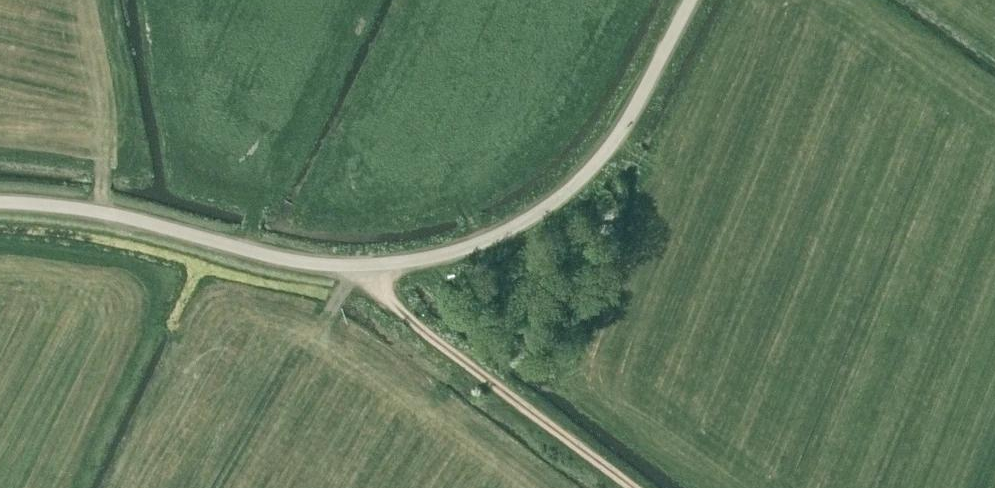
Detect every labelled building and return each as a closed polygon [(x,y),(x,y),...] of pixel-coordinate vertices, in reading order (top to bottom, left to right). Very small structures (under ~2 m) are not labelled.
[(469,317),(472,312),(468,308),(464,313),(469,317)]
